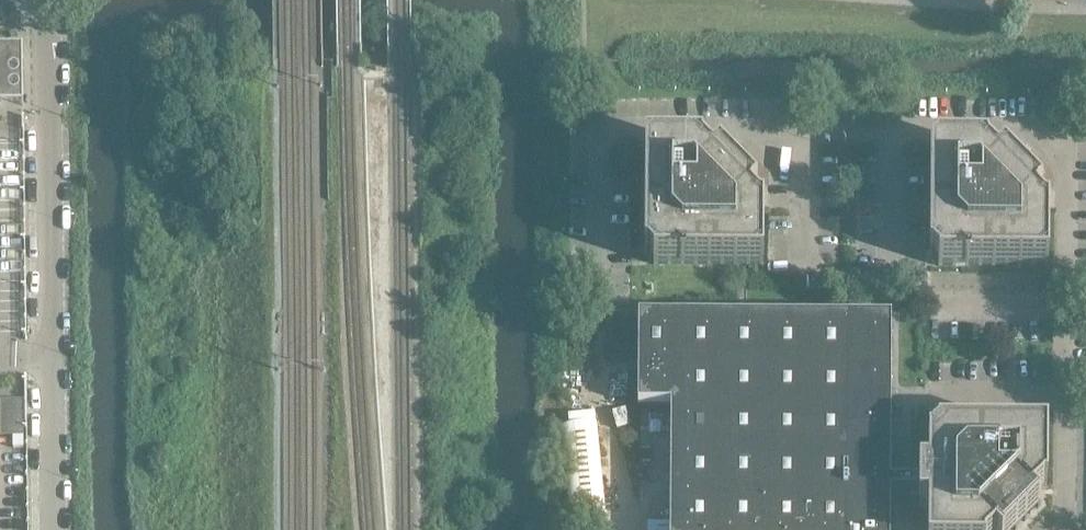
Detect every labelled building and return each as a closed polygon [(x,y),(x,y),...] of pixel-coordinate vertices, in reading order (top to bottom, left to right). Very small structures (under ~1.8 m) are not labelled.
[(891,319),(853,319),(853,312),(747,312),(747,266),(764,266),(764,209),(758,208),(750,200),(758,192),(739,174),(719,153),(711,161),(703,153),(703,147),(645,146),(645,256),(647,256),(654,263),(653,265),(735,266),(735,318),(652,318),(645,318),(639,318),(638,407),(671,407),(670,529),(890,529),(890,494),(919,494),(919,508),(928,508),(928,529),(1016,529),(1023,524),(1040,507),(1032,499),(1041,490),(1047,490),(1047,433),(1038,433),(937,432),(937,435),(931,441),(928,441),(928,471),(919,471),(919,483),(890,483),(891,389),(891,319)] [(1043,210),(1034,202),(1042,194),(1025,176),(1004,155),(996,163),(988,155),(988,148),(930,148),(929,250),(929,258),(932,258),(938,265),(938,267),(1048,268),(1049,210),(1043,210)] [(855,288),(855,270),(840,270),(840,288),(855,288)] [(28,432),(27,397),(0,398),(0,432),(28,432)]
